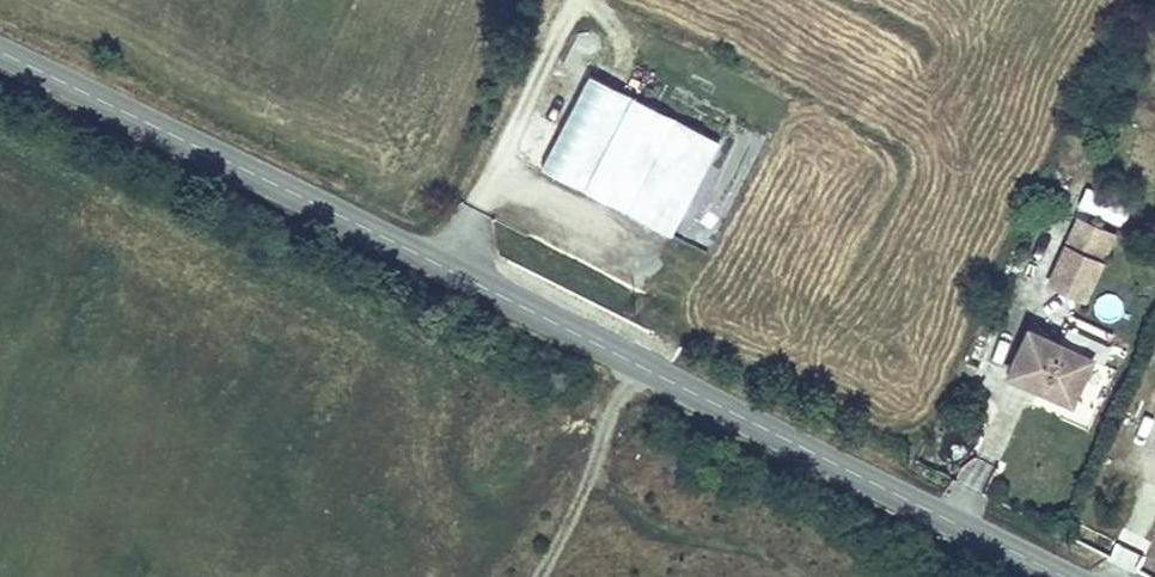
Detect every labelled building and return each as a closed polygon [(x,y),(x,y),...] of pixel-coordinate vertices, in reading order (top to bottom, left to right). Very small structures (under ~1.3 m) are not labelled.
[(542,169),(672,235),(722,139),(591,72),(542,169)] [(1086,185),(1076,205),(1120,225),(1129,206),(1086,185)] [(1044,282),(1084,299),(1114,231),(1074,214),(1044,282)] [(1003,369),(1073,401),(1097,349),(1027,317),(1003,369)]
